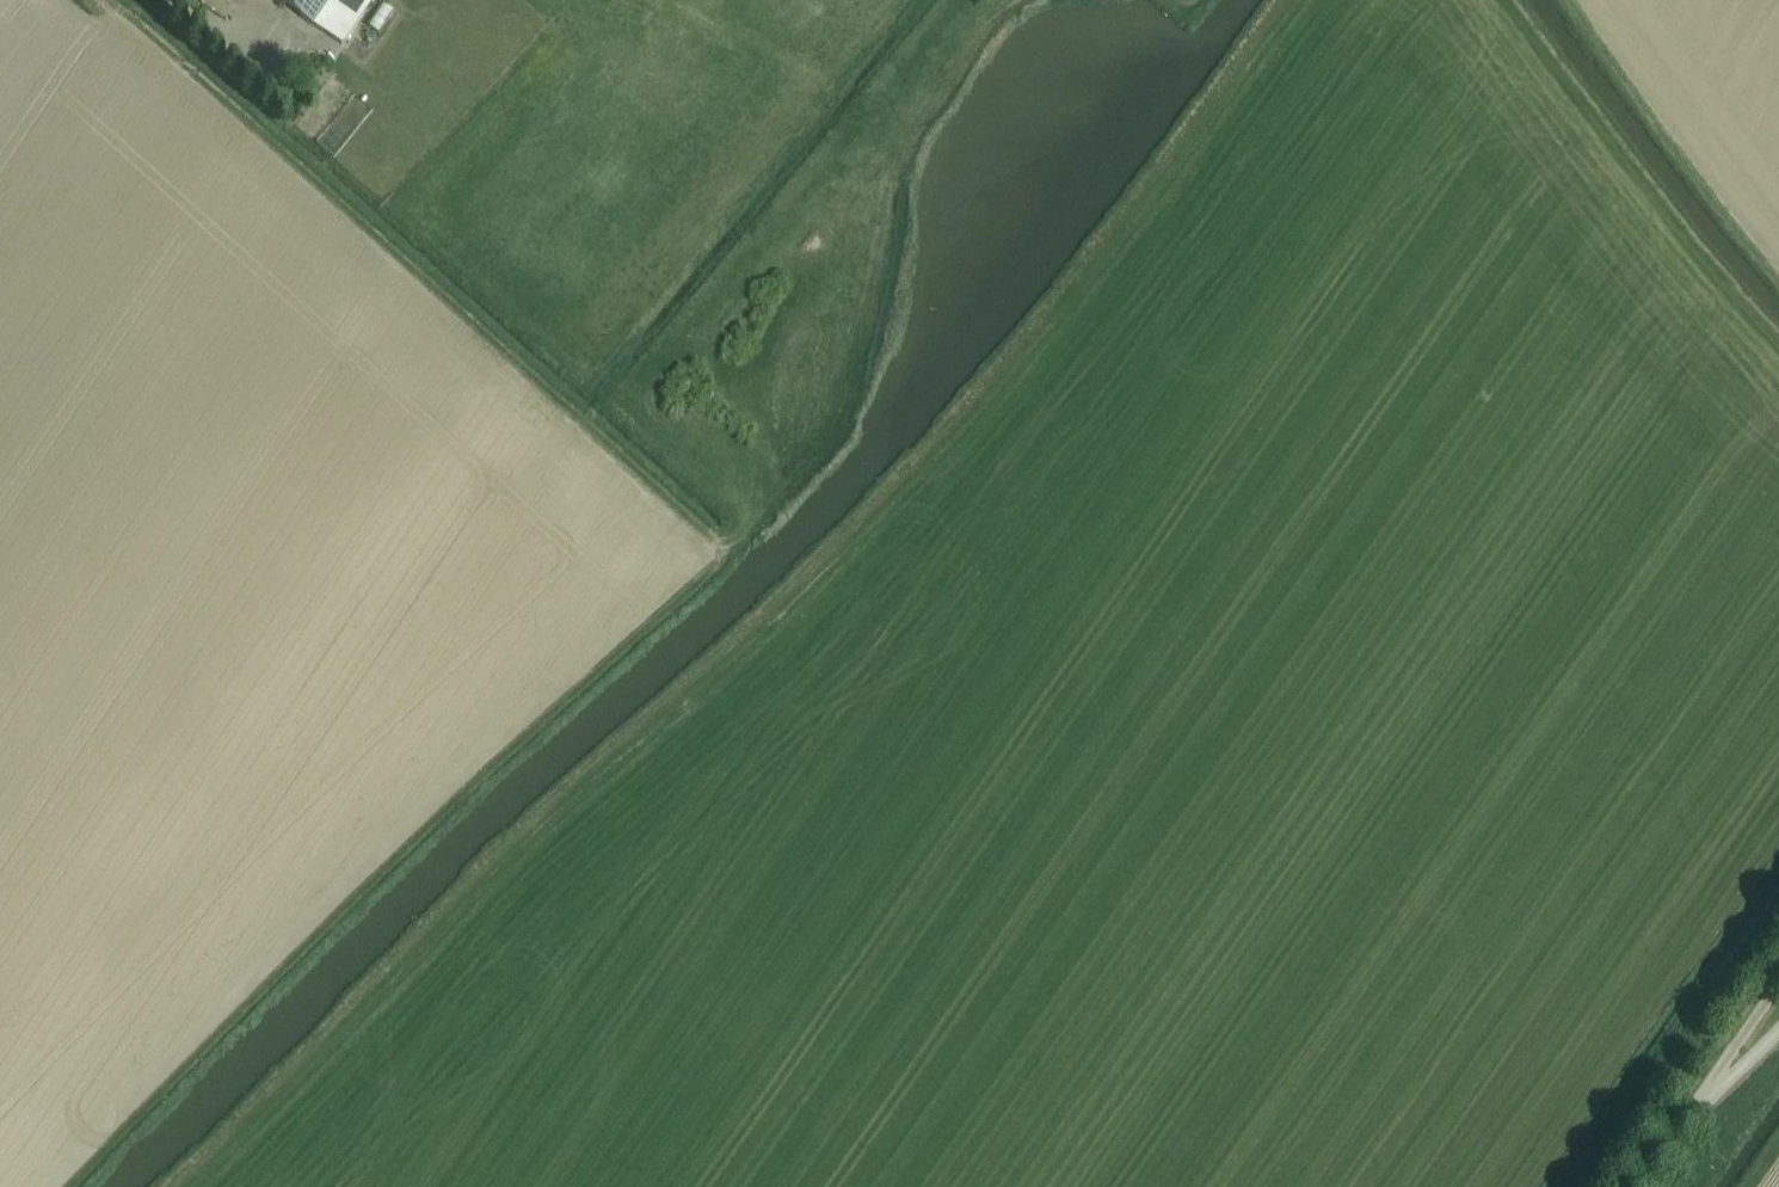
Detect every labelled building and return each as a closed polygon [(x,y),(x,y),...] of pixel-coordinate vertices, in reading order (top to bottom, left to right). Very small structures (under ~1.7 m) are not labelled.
[(341,46),(373,0),(273,0),(341,46)]
